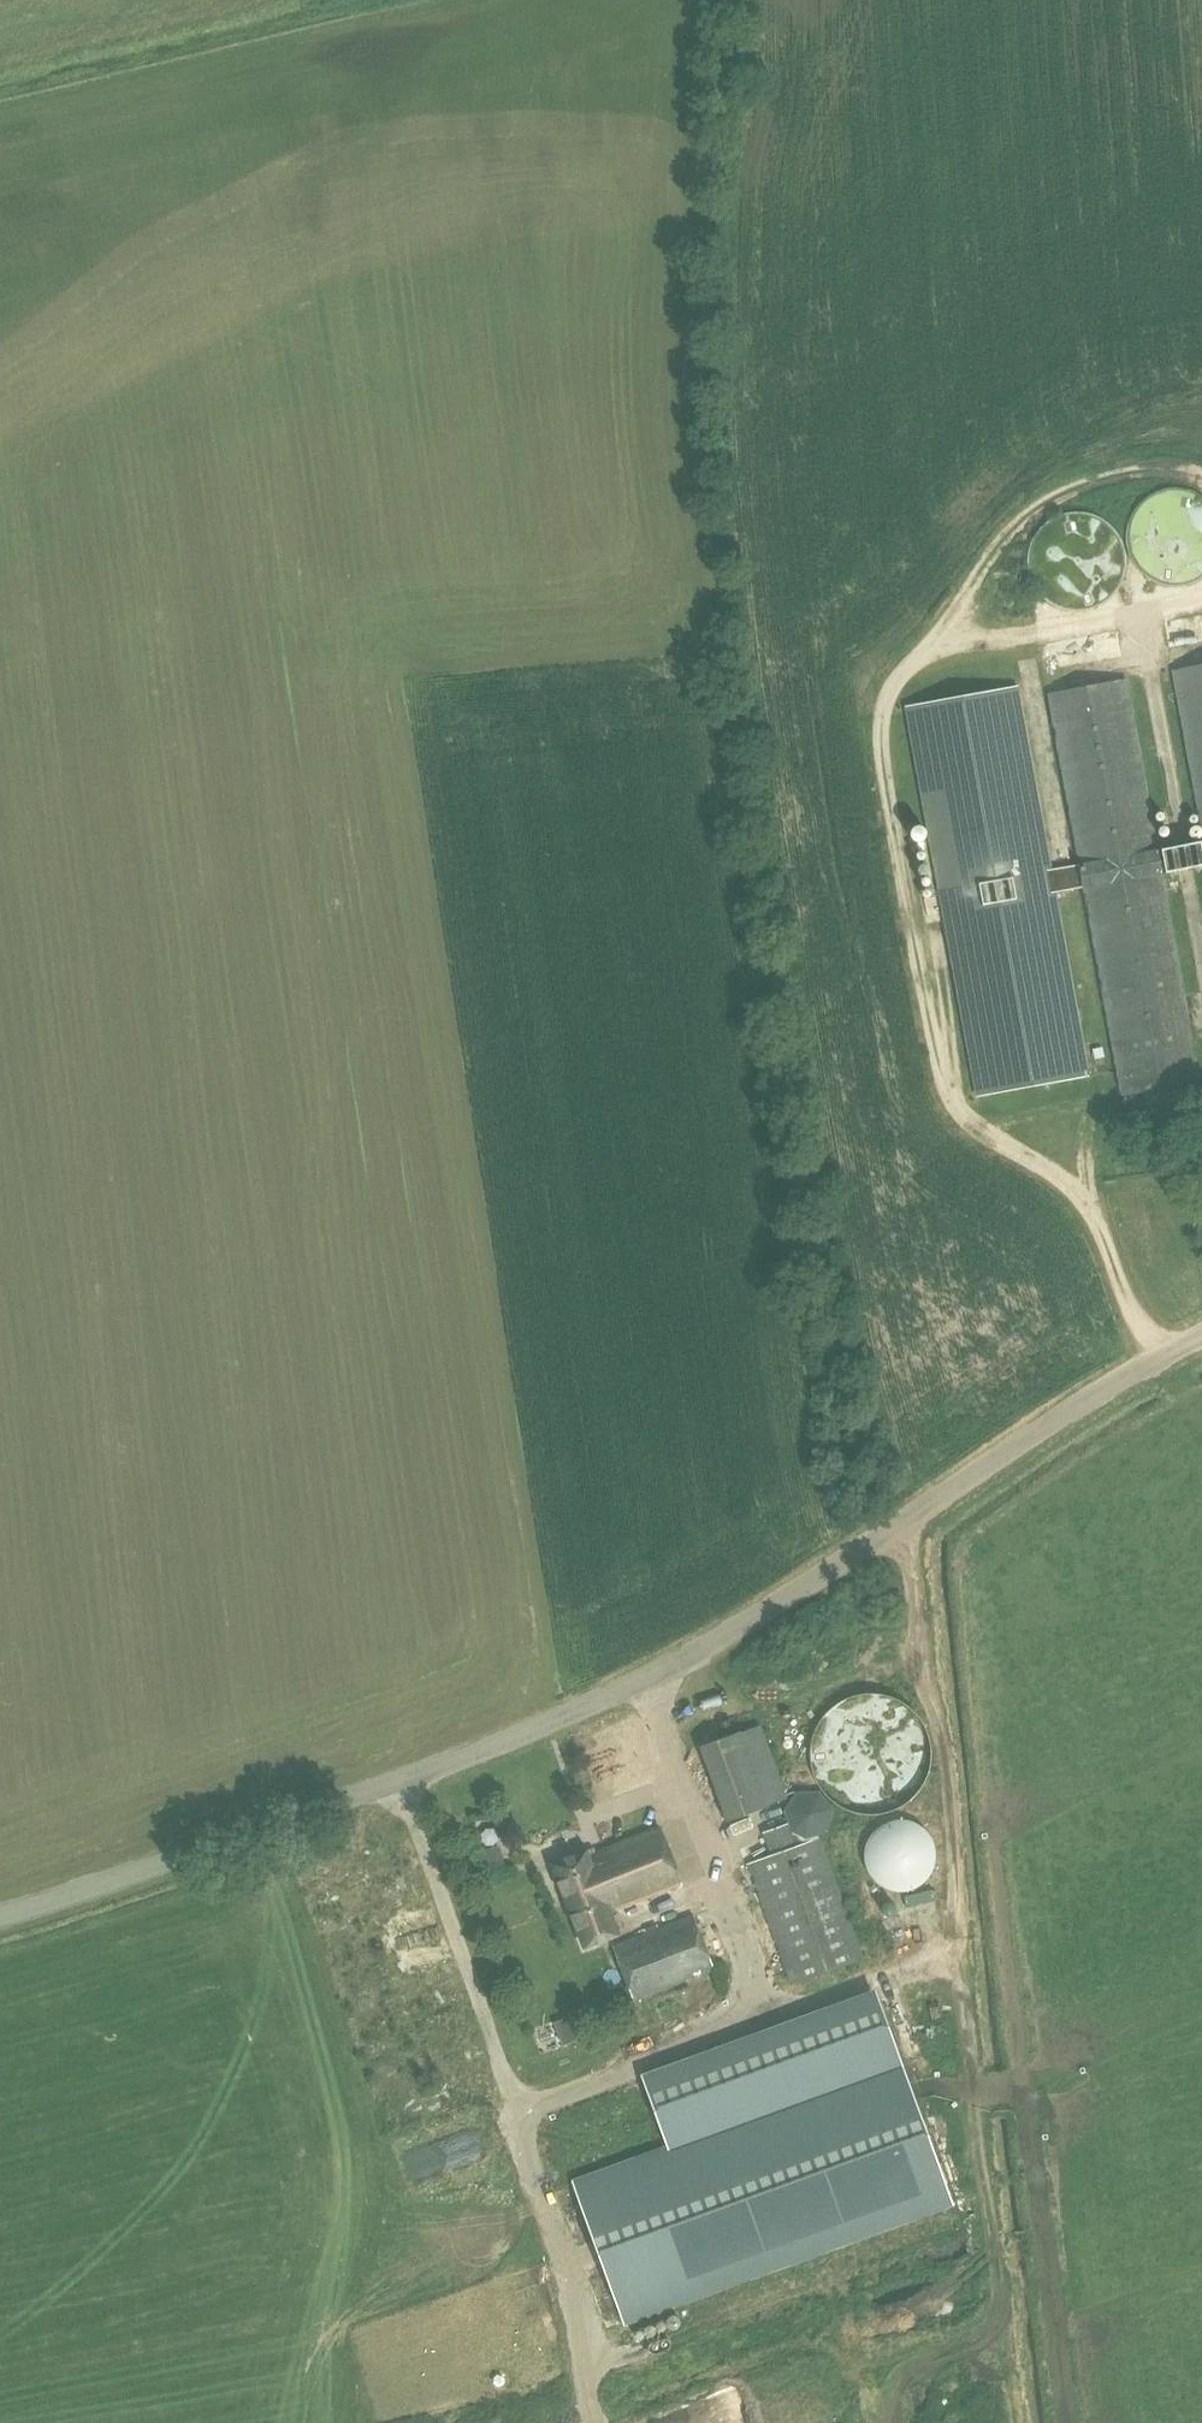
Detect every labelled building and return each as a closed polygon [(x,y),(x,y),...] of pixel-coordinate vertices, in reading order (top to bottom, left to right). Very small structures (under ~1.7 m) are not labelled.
[(1142,571),(1144,573),(1146,575),(1149,577),(1154,580),(1157,581),(1160,583),(1163,584),(1169,585),(1175,585),(1181,585),(1184,585),(1190,583),(1193,582),(1198,580),(1201,578),(1201,496),(1200,495),(1195,492),(1189,490),(1183,488),(1177,488),(1174,488),(1168,489),(1165,489),(1159,491),(1153,493),(1148,497),(1143,500),(1141,503),(1139,505),(1137,507),(1135,510),(1134,512),(1132,515),(1131,518),(1129,524),(1128,526),(1128,530),(1127,533),(1127,536),(1127,539),(1127,542),(1128,545),(1129,548),(1129,551),(1130,554),(1131,556),(1133,559),(1134,562),(1136,564),(1138,567),(1140,569),(1142,571)] [(1047,598),(1049,600),(1054,603),(1060,606),(1063,607),(1066,608),(1072,609),(1078,609),(1081,609),(1087,608),(1093,607),(1098,604),(1101,603),(1106,600),(1111,596),(1113,594),(1115,591),(1117,589),(1120,584),(1122,581),(1123,578),(1124,575),(1125,572),(1125,569),(1126,566),(1126,563),(1126,560),(1126,557),(1126,554),(1125,551),(1124,548),(1124,545),(1122,542),(1121,539),(1120,537),(1118,534),(1116,532),(1115,529),(1113,527),(1110,525),(1108,523),(1106,521),(1100,518),(1095,515),(1089,513),(1086,513),(1083,512),(1077,512),(1071,512),(1065,513),(1059,515),(1056,517),(1053,518),(1048,521),(1044,525),(1041,528),(1039,530),(1038,532),(1036,535),(1034,537),(1033,540),(1032,543),(1031,546),(1030,549),(1029,552),(1029,555),(1029,558),(1029,561),(1029,564),(1029,567),(1029,570),(1030,573),(1031,576),(1032,579),(1033,582),(1035,584),(1036,587),(1038,590),(1040,592),(1044,596),(1047,598)] [(1173,670),(1201,828),(1201,665),(1173,670)] [(1048,694),(1078,858),(1054,862),(1021,682),(910,702),(981,1091),(1092,1070),(1063,908),(1086,904),(1121,1094),(1199,1079),(1126,679),(1048,694)] [(917,806),(905,817),(916,830),(929,819),(917,806)] [(730,1818),(784,1799),(758,1725),(704,1745),(730,1818)] [(771,1854),(748,1863),(796,1999),(871,1971),(820,1834),(828,1831),(834,1810),(820,1791),(797,1791),(784,1810),(788,1822),(763,1832),(771,1854)] [(615,1832),(641,1824),(637,1812),(612,1820),(615,1832)] [(610,1912),(629,1904),(682,1884),(659,1826),(587,1854),(586,1850),(552,1863),(578,1929),(586,1951),(620,1938),(610,1912)] [(715,1966),(694,1910),(613,1944),(635,2000),(715,1966)] [(628,2320),(955,2199),(879,1994),(647,2080),(673,2150),(578,2185),(628,2320)]
